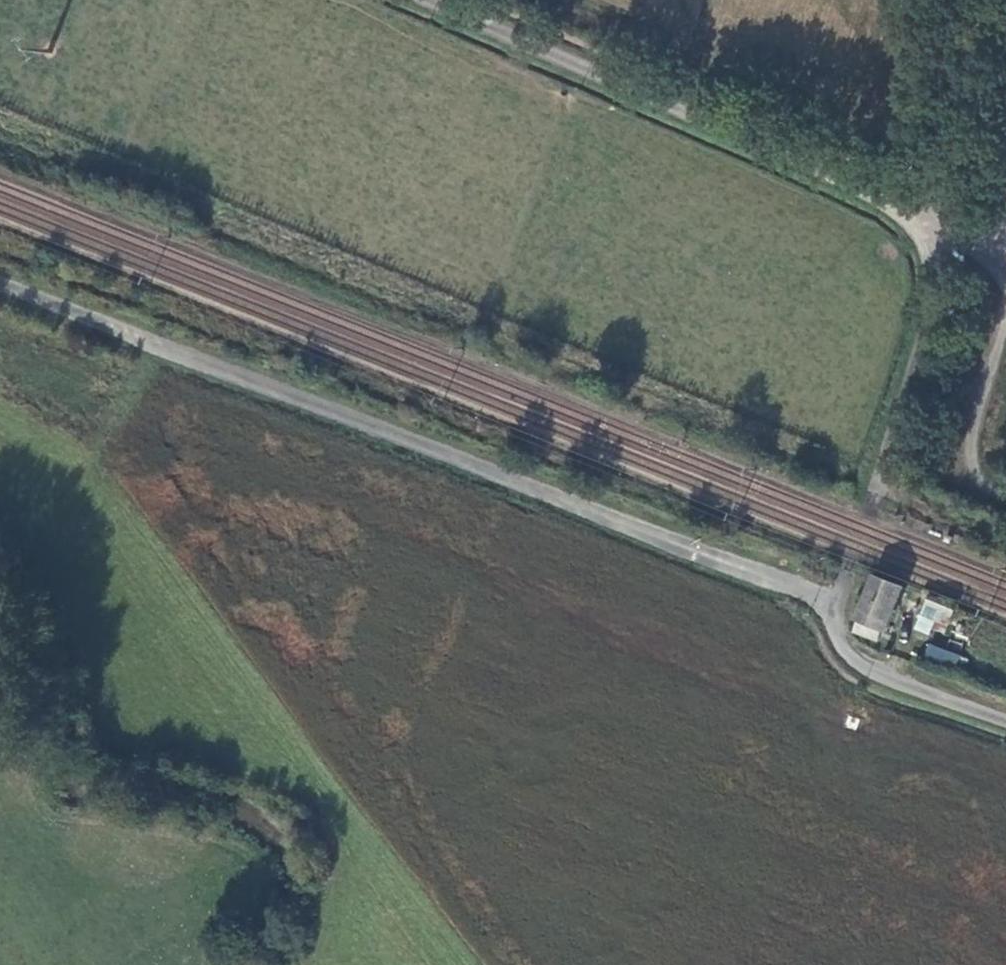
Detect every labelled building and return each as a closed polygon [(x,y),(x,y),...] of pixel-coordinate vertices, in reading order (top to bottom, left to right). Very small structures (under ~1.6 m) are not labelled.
[(906,588),(879,577),(860,621),(863,622),(860,631),(881,639),(886,630),(889,631),(906,588)] [(925,598),(913,628),(928,634),(934,620),(945,625),(952,608),(925,598)] [(924,645),(922,659),(956,664),(958,650),(924,645)]
